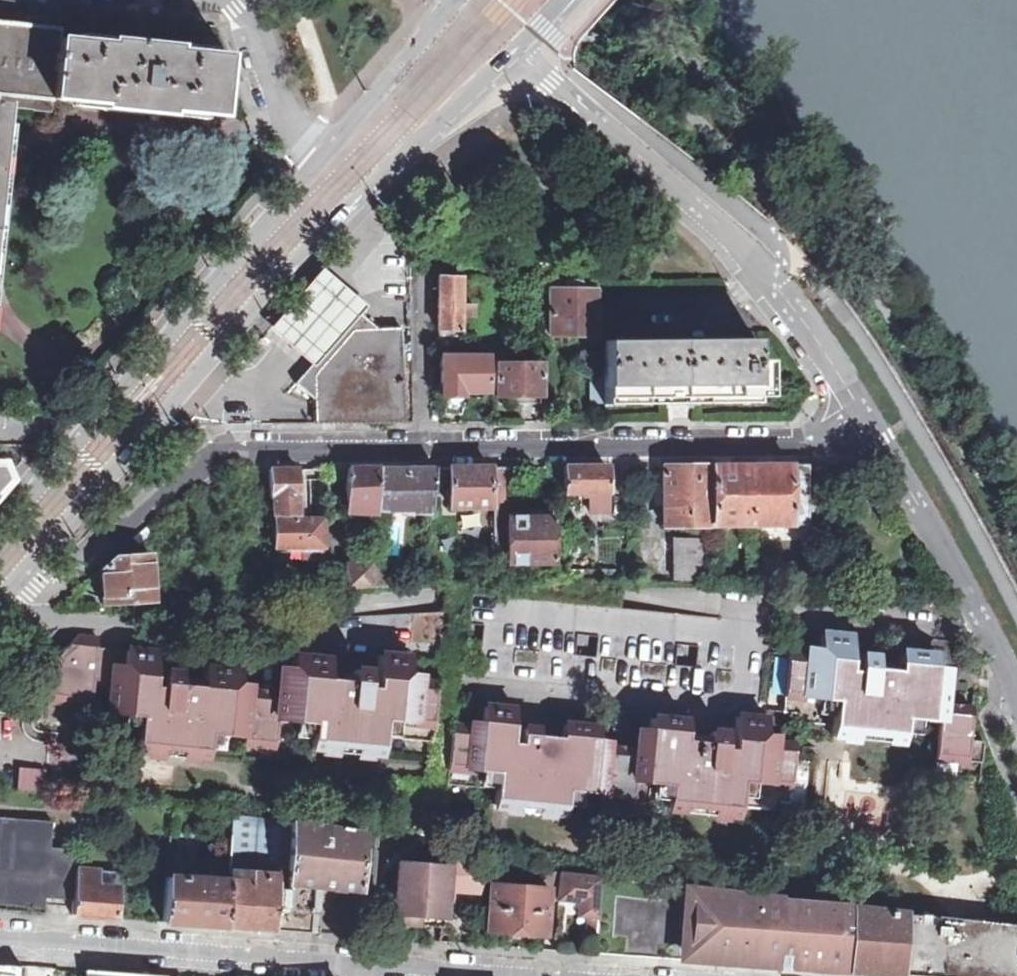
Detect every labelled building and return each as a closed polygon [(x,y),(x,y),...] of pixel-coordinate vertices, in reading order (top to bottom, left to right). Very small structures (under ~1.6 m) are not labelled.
[(49,110),(50,99),(91,103),(219,116),(224,71),(225,57),(57,40),(58,31),(20,27),(0,25),(0,105),(49,110)] [(324,269),(272,328),(295,349),(313,365),(358,315),(366,306),(347,290),(324,269)] [(438,346),(459,346),(460,317),(473,317),(473,304),(460,304),(461,276),(440,275),(438,346)] [(544,302),(544,336),(592,336),(592,290),(551,290),(551,302),(544,302)] [(317,396),(317,423),(408,422),(403,327),(378,328),(358,315),(313,365),(293,385),(317,396)] [(604,404),(755,402),(755,397),(755,360),(755,339),(603,340),(604,404)] [(539,355),(496,355),(496,396),(539,396),(539,361),(539,355)] [(463,392),(487,392),(487,356),(441,356),(441,396),(463,396),(463,392)] [(755,360),(755,397),(766,396),(766,360),(755,360)] [(808,494),(807,465),(713,466),(714,526),(808,525),(808,494)] [(808,494),(863,492),(863,465),(807,465),(808,494)] [(586,513),(606,513),(606,466),(563,466),(563,493),(586,493),(586,513)] [(714,526),(713,466),(663,466),(664,527),(714,526)] [(488,560),(505,560),(505,467),(450,468),(450,509),(492,508),(492,534),(488,535),(488,560)] [(356,511),(376,511),(379,468),(347,469),(345,525),(356,526),(356,511)] [(376,511),(432,517),(435,468),(379,468),(376,511)] [(273,512),(298,512),(298,469),(272,469),(272,499),(273,512)] [(323,558),(322,518),(274,520),(274,549),(302,548),(302,558),(323,558)] [(551,562),(551,519),(509,520),(509,562),(551,562)] [(355,536),(356,526),(345,525),(345,536),(355,536)] [(709,580),(709,538),(672,539),(672,580),(709,580)] [(104,606),(152,603),(151,575),(149,555),(115,557),(101,570),(104,606)] [(344,589),(372,587),(372,566),(373,561),(345,563),(345,565),(344,589)] [(329,590),(344,589),(345,565),(329,565),(329,590)] [(389,567),(372,566),(372,587),(402,585),(402,575),(389,576),(389,567)] [(938,722),(935,758),(981,763),(984,742),(969,740),(972,710),(941,706),(944,675),(934,675),(936,656),(900,653),(898,666),(875,663),(875,660),(873,658),(870,656),(867,655),(864,656),(861,658),(860,660),(859,662),(858,672),(849,671),(853,638),(821,635),(819,657),(789,654),(784,713),(798,714),(798,722),(832,726),(831,737),(902,744),(905,719),(938,722)] [(93,701),(112,703),(115,673),(125,673),(127,651),(98,649),(99,640),(62,637),(45,655),(41,704),(92,708),(93,701)] [(210,734),(242,738),(246,691),(240,690),(241,672),(205,669),(204,681),(181,679),(180,675),(177,672),(174,671),(170,671),(168,673),(166,674),(165,678),(164,688),(155,687),(158,654),(127,651),(125,673),(115,673),(112,703),(110,714),(125,716),(122,740),(137,741),(136,753),(208,760),(210,734)] [(383,737),(432,742),(438,684),(408,681),(410,658),(378,655),(376,688),(367,688),(368,677),(367,674),(365,671),(362,670),(358,669),(355,670),(353,673),(352,675),(329,673),(330,661),(293,657),(292,675),(282,674),(280,694),(246,691),(242,738),(242,743),(290,748),(293,723),(311,724),(309,750),(381,757),(383,737)] [(775,802),(790,803),(795,745),(766,743),(768,720),(736,717),(733,750),(724,749),(725,738),(724,735),(722,732),(718,731),(714,731),(711,733),(709,737),(686,734),(687,722),(650,719),(649,737),(639,736),(637,751),(598,747),(599,729),(563,725),(562,738),(538,735),(538,732),(536,729),(533,728),(529,728),(526,729),(523,731),(522,733),(522,735),(513,734),(515,710),(484,707),(482,730),(452,726),(446,785),(496,789),(494,810),(565,817),(568,786),(602,789),(601,800),(648,804),(649,794),(668,796),(666,811),(738,818),(739,807),(774,810),(775,802)] [(45,762),(21,760),(19,789),(44,790),(45,762)] [(225,926),(274,930),(281,820),(232,815),(228,880),(225,926)] [(73,900),(74,900),(77,871),(77,860),(66,849),(50,848),(52,822),(0,817),(0,905),(45,908),(46,898),(73,900)] [(274,930),(309,932),(310,907),(315,907),(317,886),(367,890),(371,833),(320,825),(281,820),(274,930)] [(452,891),(482,894),(484,877),(485,867),(448,857),(447,867),(398,864),(397,887),(392,887),(391,903),(396,903),(395,914),(445,918),(446,908),(451,908),(452,891)] [(503,878),(503,867),(485,865),(485,867),(484,877),(503,878)] [(542,888),(544,871),(532,870),(531,887),(542,888)] [(72,915),(116,919),(118,891),(96,888),(98,873),(77,871),(74,900),(73,900),(72,915)] [(586,930),(596,931),(600,878),(544,871),(542,888),(547,888),(547,898),(580,901),(579,915),(587,915),(586,930)] [(118,891),(118,875),(98,873),(96,888),(118,891)] [(163,922),(225,926),(228,880),(167,876),(163,922)] [(594,954),(851,972),(852,906),(781,902),(781,899),(600,878),(596,931),(594,954)] [(545,935),(547,898),(547,888),(542,888),(531,887),(491,885),(487,931),(545,935)] [(899,975),(1016,975),(1016,925),(852,906),(851,972),(899,975)]
